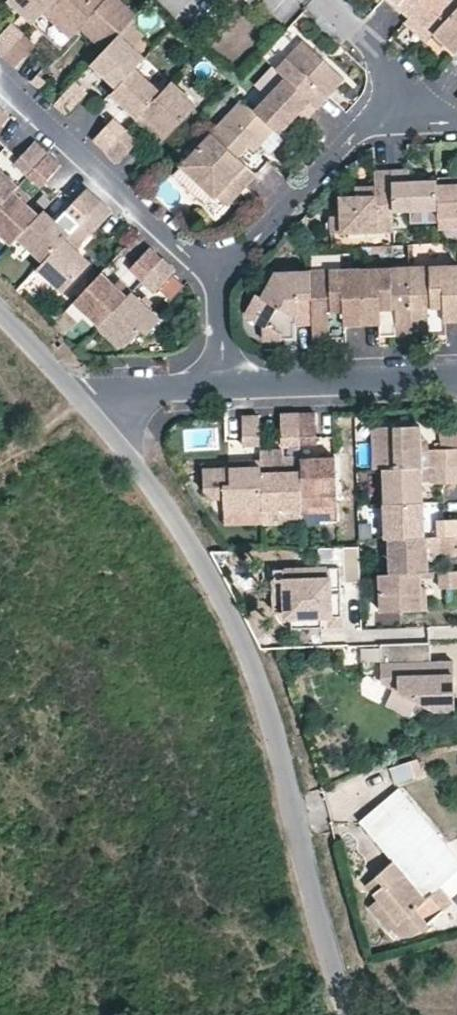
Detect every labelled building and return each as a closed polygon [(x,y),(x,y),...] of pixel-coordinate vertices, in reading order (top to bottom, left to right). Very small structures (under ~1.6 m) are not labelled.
[(7,2),(14,8),(34,26),(42,16),(57,0),(9,0),(7,2)] [(42,16),(62,34),(69,40),(77,29),(102,53),(118,36),(136,16),(119,0),(57,0),(42,16)] [(397,1),(395,4),(402,11),(408,17),(412,13),(432,32),(456,4),(456,0),(398,0),(397,1)] [(432,32),(447,46),(453,51),(456,46),(456,4),(432,32)] [(408,17),(428,35),(432,32),(412,13),(408,17)] [(2,60),(24,37),(10,25),(0,37),(0,58),(2,60)] [(118,36),(102,53),(91,66),(99,74),(117,89),(137,67),(144,59),(118,36)] [(36,47),(24,37),(2,60),(15,71),(36,47)] [(275,68),(282,75),(317,107),(324,99),(344,77),(302,40),(275,68)] [(137,67),(117,89),(110,97),(115,102),(136,121),(164,91),(137,67)] [(282,75),(251,108),(273,128),(279,134),(299,112),(306,119),(311,113),(317,107),(282,75)] [(164,91),(136,121),(147,131),(153,125),(168,138),(198,104),(172,81),(164,91)] [(75,84),(53,106),(66,117),(87,95),(75,84)] [(251,108),(242,100),(211,135),(210,136),(236,159),(248,146),(252,151),(258,146),(273,128),(251,108)] [(106,155),(126,132),(114,121),(93,143),(106,155)] [(153,125),(147,131),(155,138),(162,145),(168,138),(153,125)] [(137,142),(126,132),(106,155),(117,165),(137,142)] [(236,159),(210,136),(179,169),(213,200),(233,179),(243,189),(245,187),(256,177),(236,159)] [(46,156),(33,145),(14,166),(27,178),(46,156)] [(59,167),(46,156),(27,178),(38,189),(59,167)] [(213,200),(179,169),(170,178),(214,221),(243,189),(233,179),(213,200)] [(392,172),(393,175),(394,212),(439,211),(438,182),(423,182),(410,183),(409,178),(409,172),(392,172)] [(340,234),(395,232),(394,212),(393,175),(372,176),(373,191),(373,198),(355,199),(339,200),(339,217),(340,234)] [(438,182),(439,211),(440,218),(456,217),(456,185),(452,185),(451,177),(438,178),(438,182)] [(15,192),(0,178),(0,208),(15,192)] [(354,192),(355,199),(373,198),(373,191),(365,191),(354,192)] [(0,208),(0,238),(10,248),(17,241),(30,227),(16,214),(22,207),(26,202),(15,192),(0,208)] [(65,214),(78,226),(98,204),(85,192),(65,214)] [(98,204),(78,226),(90,238),(111,215),(98,204)] [(27,213),(22,207),(16,214),(30,227),(35,220),(27,213)] [(42,213),(35,220),(30,227),(17,241),(42,265),(68,238),(49,220),(42,213)] [(340,234),(339,217),(330,217),(330,234),(340,234)] [(440,218),(440,228),(456,228),(456,217),(440,218)] [(68,238),(42,265),(37,271),(62,295),(82,272),(69,261),(75,253),(79,249),(68,238)] [(130,272),(142,283),(162,262),(150,251),(130,272)] [(81,259),(75,253),(69,261),(82,272),(88,266),(81,259)] [(142,283),(155,296),(175,274),(162,262),(142,283)] [(412,269),(414,331),(438,330),(442,322),(447,322),(456,322),(456,267),(412,269)] [(412,269),(361,271),(363,325),(381,324),(391,331),(414,331),(412,269)] [(363,325),(361,271),(311,273),(313,325),(313,334),(335,333),(346,325),(363,325)] [(313,325),(311,273),(284,274),(266,293),(260,290),(247,303),(248,308),(258,317),(272,329),(287,314),(295,313),(296,325),(313,325)] [(95,282),(109,295),(115,288),(100,275),(95,282)] [(125,287),(120,283),(115,288),(109,295),(95,282),(73,305),(87,317),(99,329),(120,307),(132,294),(125,287)] [(151,312),(132,294),(120,307),(99,329),(119,348),(128,348),(144,331),(149,336),(162,322),(151,312)] [(272,329),(258,317),(259,345),(293,344),(292,325),(296,325),(295,313),(287,314),(272,329)] [(438,330),(414,331),(415,336),(448,335),(447,322),(442,322),(438,330)] [(381,324),(363,325),(364,338),(415,336),(414,331),(391,331),(381,324)] [(364,338),(363,325),(346,325),(335,333),(313,334),(313,340),(364,338)] [(372,413),(374,471),(383,470),(421,468),(438,468),(456,467),(456,451),(443,451),(421,452),(420,432),(420,411),(372,413)] [(300,415),(283,416),(284,447),(301,447),(300,415)] [(316,415),(300,415),(301,447),(318,446),(316,415)] [(260,447),(259,417),(242,418),(242,448),(260,447)] [(442,433),(443,451),(456,451),(456,432),(442,433)] [(336,462),(302,463),(303,501),(337,500),(336,462)] [(303,501),(302,463),(261,464),(262,508),(263,513),(303,512),(303,501)] [(262,508),(261,464),(247,464),(247,472),(229,472),(211,472),(201,482),(202,491),(210,500),(224,499),(224,509),(262,508)] [(383,470),(385,506),(423,504),(423,491),(422,484),(439,483),(439,486),(456,485),(456,467),(438,468),(421,468),(383,470)] [(201,472),(201,482),(211,472),(201,472)] [(423,504),(385,506),(386,540),(389,540),(423,539),(425,538),(424,513),(423,504)] [(440,522),(441,538),(443,538),(456,537),(456,521),(440,522)] [(389,540),(390,576),(421,575),(428,574),(428,563),(428,554),(444,554),(444,555),(456,555),(456,537),(443,538),(441,538),(427,539),(425,538),(423,539),(389,540)] [(362,577),(360,549),(345,549),(346,586),(362,585),(362,577)] [(331,568),(273,570),(274,599),(284,599),(285,617),(285,623),(293,623),(323,622),(331,622),(344,622),(343,615),(342,568),(331,568)] [(441,574),(442,593),(456,592),(456,573),(441,574)] [(421,575),(390,576),(381,576),(382,599),(387,599),(388,614),(422,614),(421,589),(421,575)] [(285,617),(284,599),(274,599),(275,617),(285,617)] [(323,622),(293,623),(294,631),(324,630),(323,622)] [(344,630),(344,622),(331,622),(331,630),(344,630)] [(456,665),(434,666),(434,646),(384,647),(385,686),(439,713),(456,713),(456,666),(456,665)] [(422,774),(417,758),(409,760),(419,775),(422,774)] [(419,775),(409,760),(388,767),(393,783),(419,775)] [(374,877),(381,884),(371,894),(373,897),(366,903),(388,929),(392,926),(394,927),(395,929),(399,931),(402,932),(406,933),(410,933),(416,932),(422,928),(452,904),(438,888),(456,871),(456,858),(427,823),(441,811),(418,785),(406,797),(398,787),(376,806),(359,820),(392,861),(374,877)] [(381,884),(374,877),(363,885),(371,894),(381,884)]
